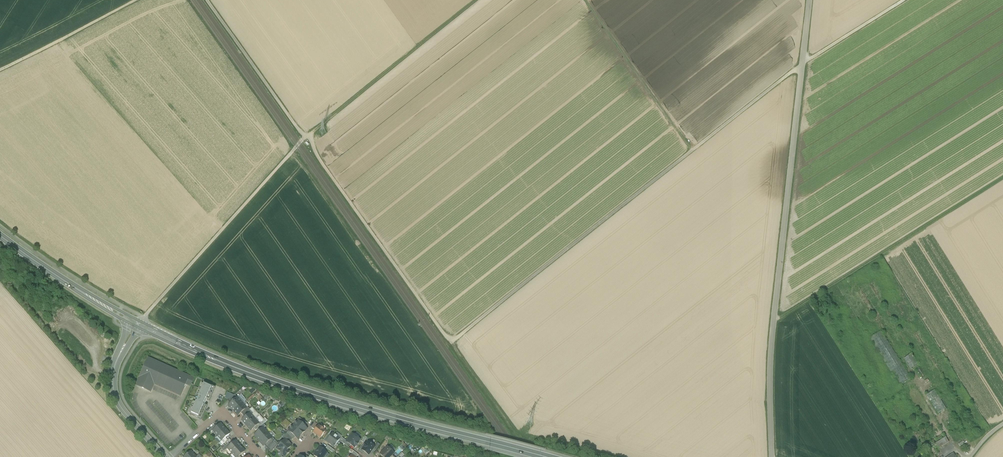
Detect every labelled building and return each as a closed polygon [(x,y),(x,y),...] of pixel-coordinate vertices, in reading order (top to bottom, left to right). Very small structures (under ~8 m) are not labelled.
[(913,381),(883,334),(872,341),(901,388),(913,381)] [(912,355),(904,359),(910,370),(918,365),(912,355)] [(148,358),(135,386),(151,393),(154,386),(181,397),(186,385),(190,387),(195,378),(148,358)] [(926,376),(921,367),(917,370),(923,378),(926,376)] [(209,401),(215,388),(201,382),(194,398),(205,403),(206,400),(209,401)] [(946,408),(935,390),(927,395),(938,413),(946,408)] [(235,395),(228,401),(231,404),(237,398),(235,395)] [(187,414),(200,420),(206,407),(204,406),(205,403),(194,398),(187,414)] [(243,404),(237,398),(231,404),(228,406),(234,412),(243,404)] [(243,404),(234,412),(237,415),(239,415),(241,413),(247,408),(243,404)] [(247,408),(241,413),(243,416),(249,410),(250,410),(248,407),(247,408)] [(249,410),(243,416),(245,418),(250,414),(252,412),(249,410)] [(245,418),(242,421),(246,426),(254,419),(250,414),(245,418)] [(304,421),(299,418),(297,421),(298,421),(304,427),(307,424),(304,421)] [(254,419),(246,426),(251,431),(254,429),(259,424),(254,419)] [(304,427),(298,421),(293,426),(302,434),(307,429),(304,427)] [(260,422),(259,424),(254,429),(256,431),(258,429),(263,425),(260,422)] [(217,427),(213,431),(217,436),(225,429),(220,424),(217,427)] [(215,425),(208,431),(210,433),(213,431),(217,427),(215,425)] [(302,434),(293,426),(289,431),(295,437),(297,439),(302,434)] [(326,431),(318,426),(313,433),(320,438),(323,435),(324,434),(325,433),(325,432),(326,431)] [(260,431),(255,436),(259,441),(268,434),(263,429),(263,428),(260,431)] [(225,429),(217,436),(222,441),(225,438),(230,434),(225,429)] [(295,437),(289,431),(287,434),(293,439),(293,440),(295,437)] [(268,434),(259,441),(264,446),(265,445),(267,448),(268,448),(274,442),(275,441),(268,433),(268,434)] [(293,439),(287,434),(283,438),(285,440),(289,443),(293,439)] [(332,434),(326,441),(334,447),(340,439),(332,434)] [(360,440),(352,434),(347,442),(346,442),(350,445),(354,448),(356,446),(356,447),(359,444),(358,443),(360,440)] [(942,434),(934,440),(936,443),(944,438),(942,434)] [(936,443),(935,444),(938,449),(948,442),(945,437),(944,438),(936,443)] [(222,441),(219,444),(221,446),(227,440),(225,438),(222,441)] [(350,445),(346,442),(347,442),(344,439),(341,442),(349,448),(350,445)] [(289,443),(285,440),(277,449),(282,453),(285,456),(289,452),(287,451),(291,447),(289,445),(289,444),(289,443)] [(230,446),(227,448),(227,449),(232,454),(240,446),(236,441),(230,446)] [(274,442),(268,448),(267,448),(270,452),(276,445),(274,442)] [(368,442),(362,450),(369,455),(375,447),(368,442)] [(228,444),(222,450),(224,452),(227,449),(227,448),(230,446),(228,444)] [(232,454),(235,456),(239,456),(245,452),(240,446),(232,454)] [(387,447),(380,455),(383,456),(390,456),(392,455),(394,453),(387,447)] [(314,456),(315,456),(324,456),(326,453),(325,451),(320,448),(319,448),(314,456)]
